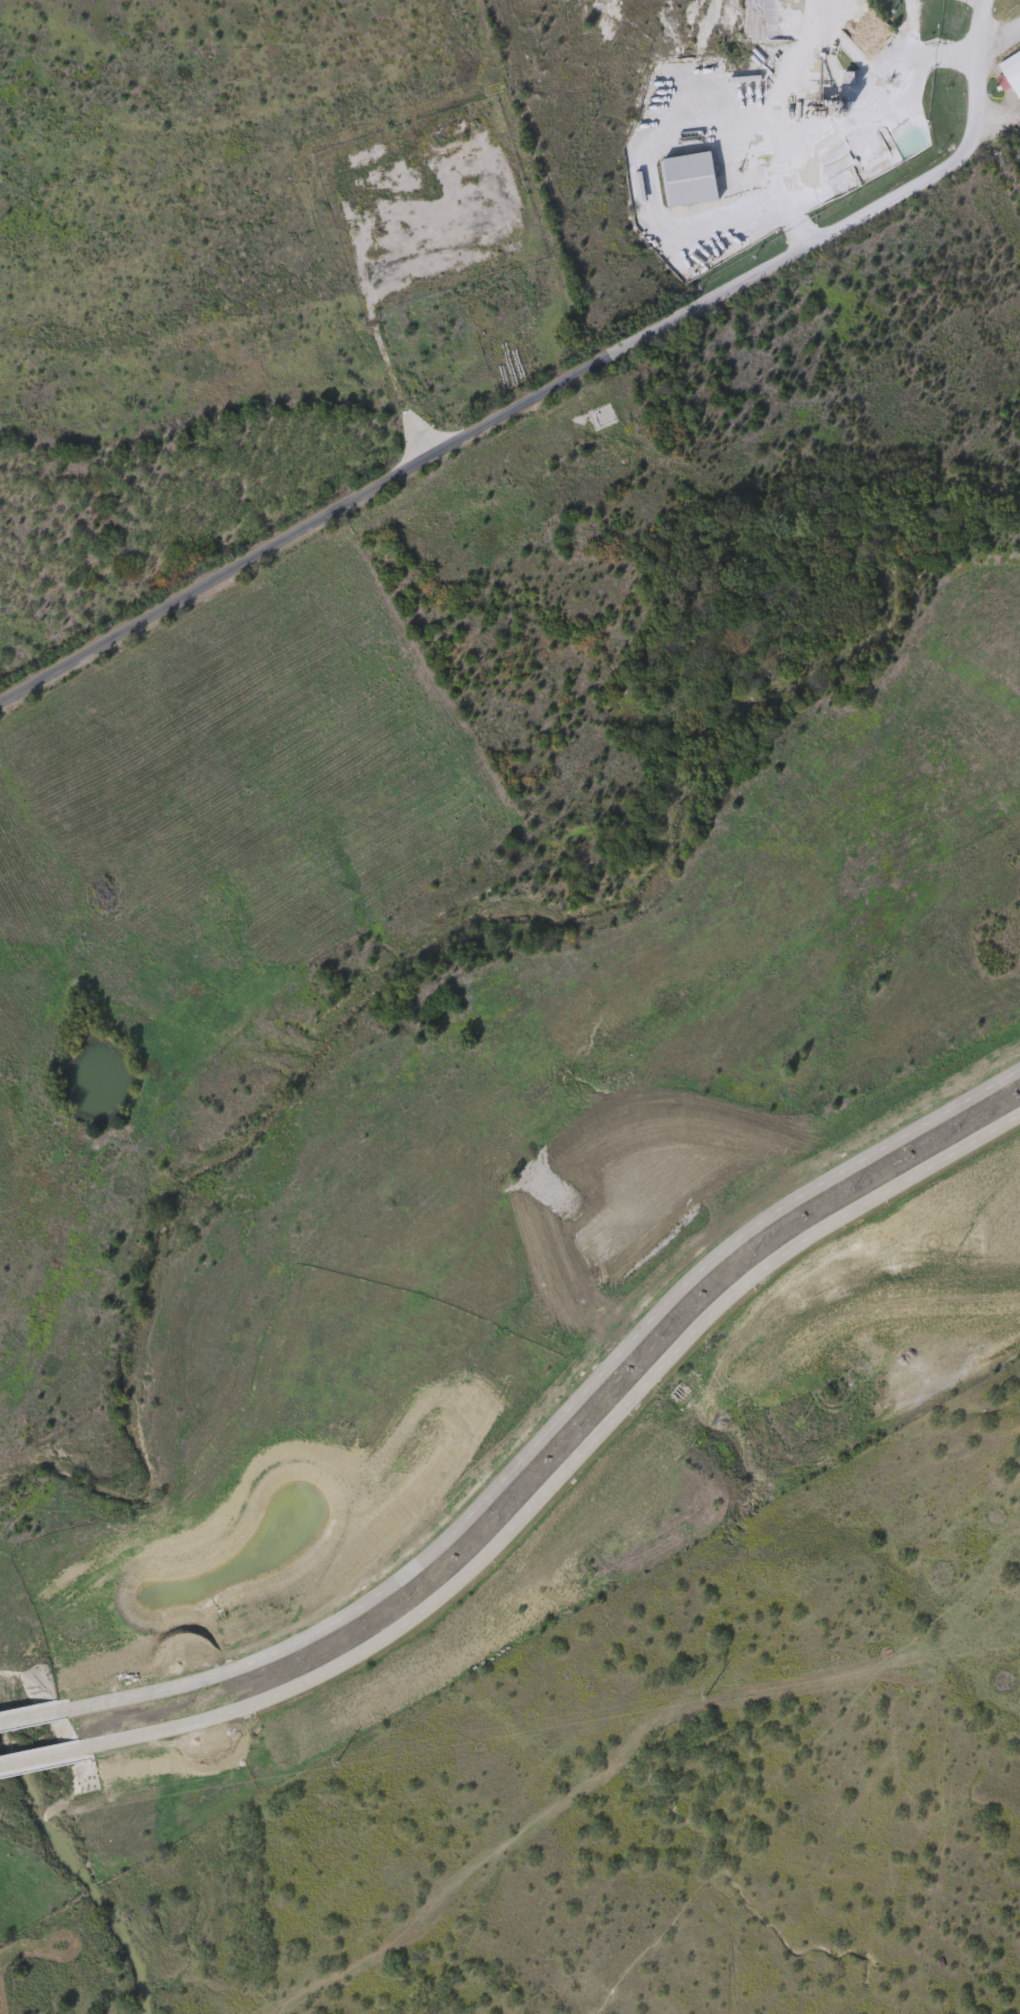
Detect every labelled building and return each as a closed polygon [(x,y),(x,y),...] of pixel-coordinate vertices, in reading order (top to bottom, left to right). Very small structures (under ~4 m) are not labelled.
[(1000,63),(1019,94),(1019,50),(1000,63)] [(715,152),(722,201),(666,209),(659,160),(715,152)]
